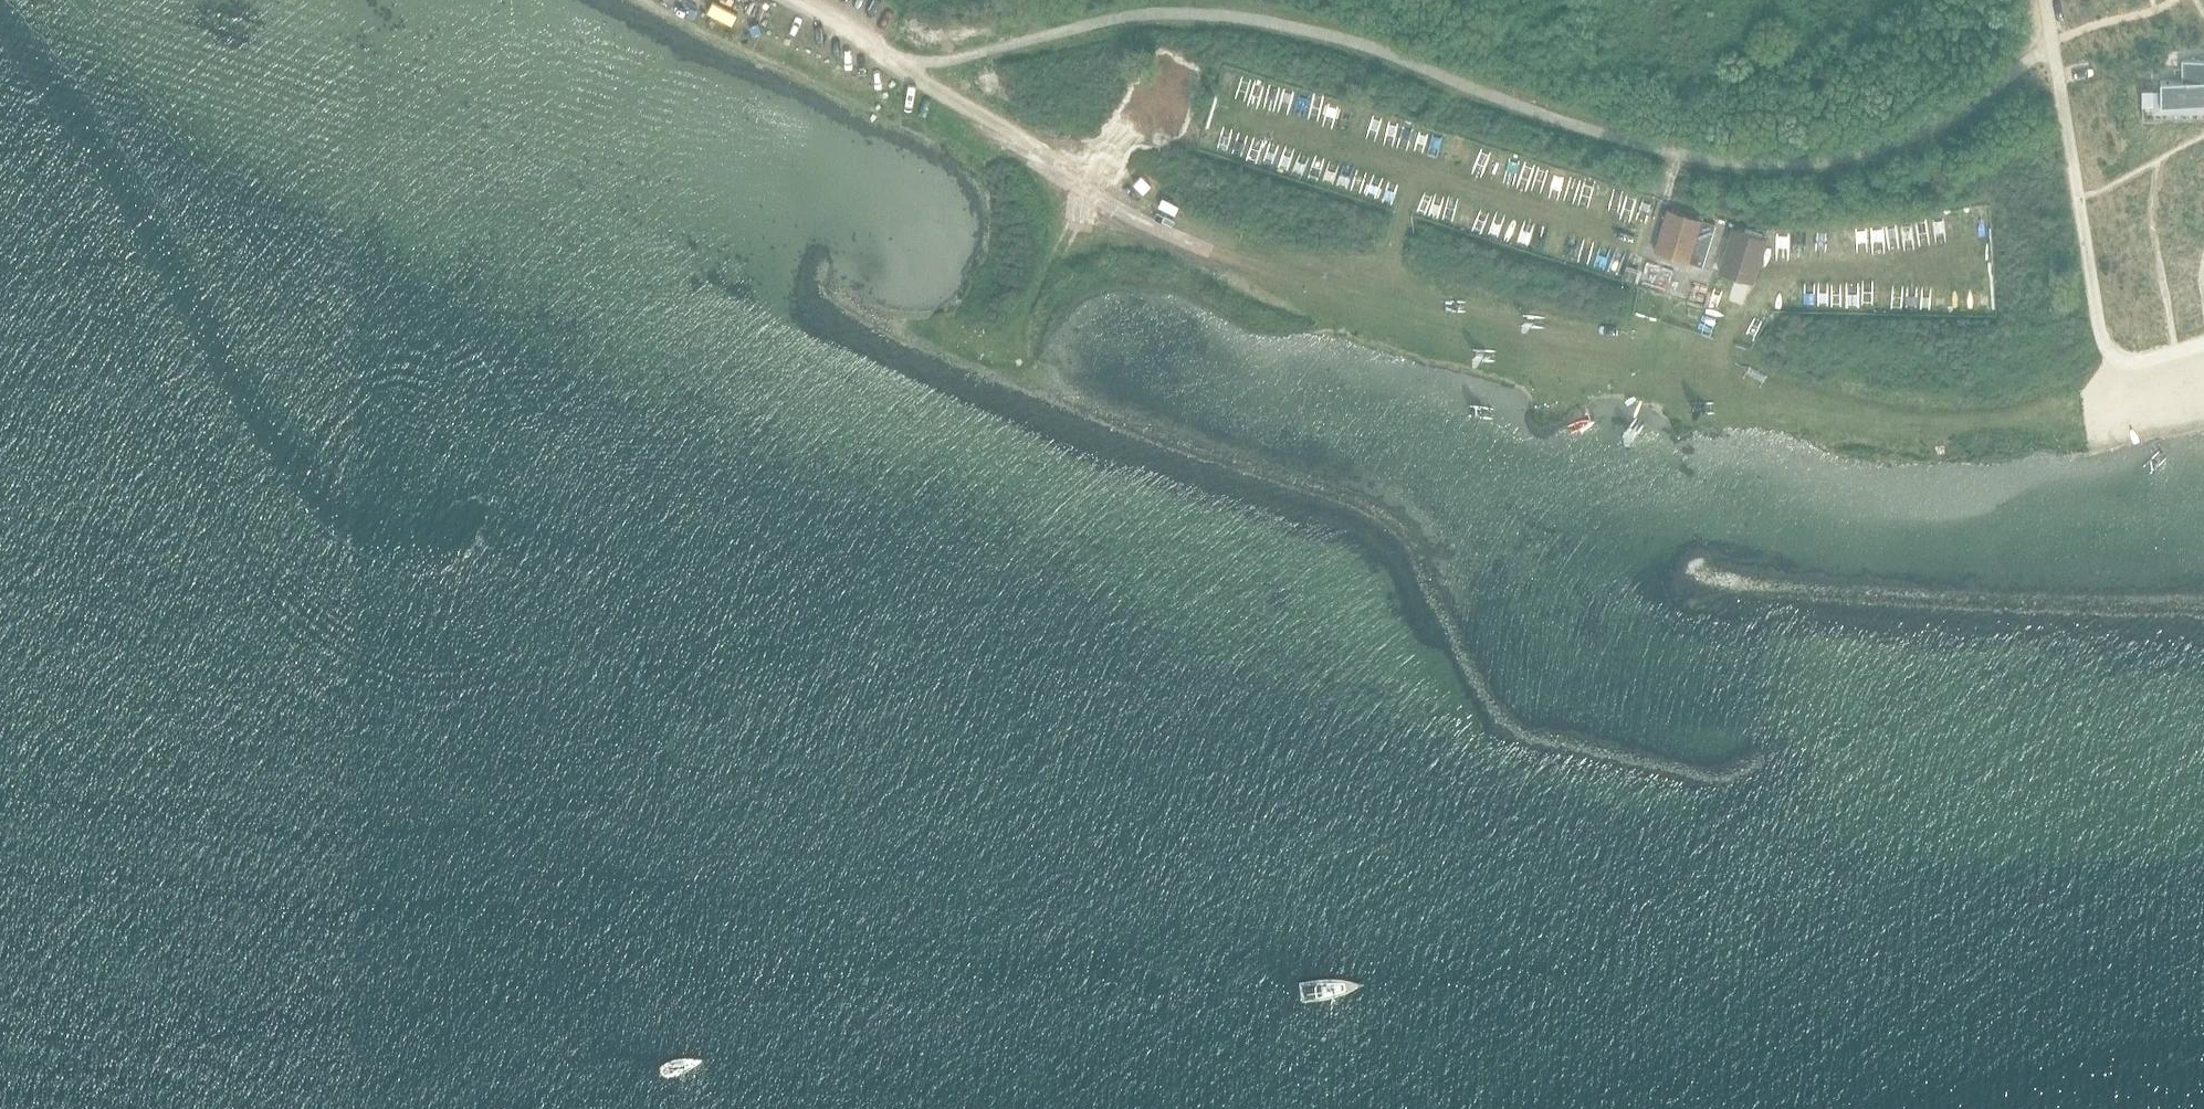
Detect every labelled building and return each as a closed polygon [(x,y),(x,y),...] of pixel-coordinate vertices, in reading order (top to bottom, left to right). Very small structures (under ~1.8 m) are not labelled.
[(2181,58),(2181,79),(2203,79),(2203,58),(2181,58)] [(2160,79),(2160,89),(2169,89),(2169,103),(2203,103),(2203,79),(2181,79),(2160,79)] [(1667,207),(1654,250),(1688,260),(1702,264),(1715,222),(1701,218),(1667,207)] [(1767,238),(1731,226),(1717,269),(1753,280),(1767,238)]
